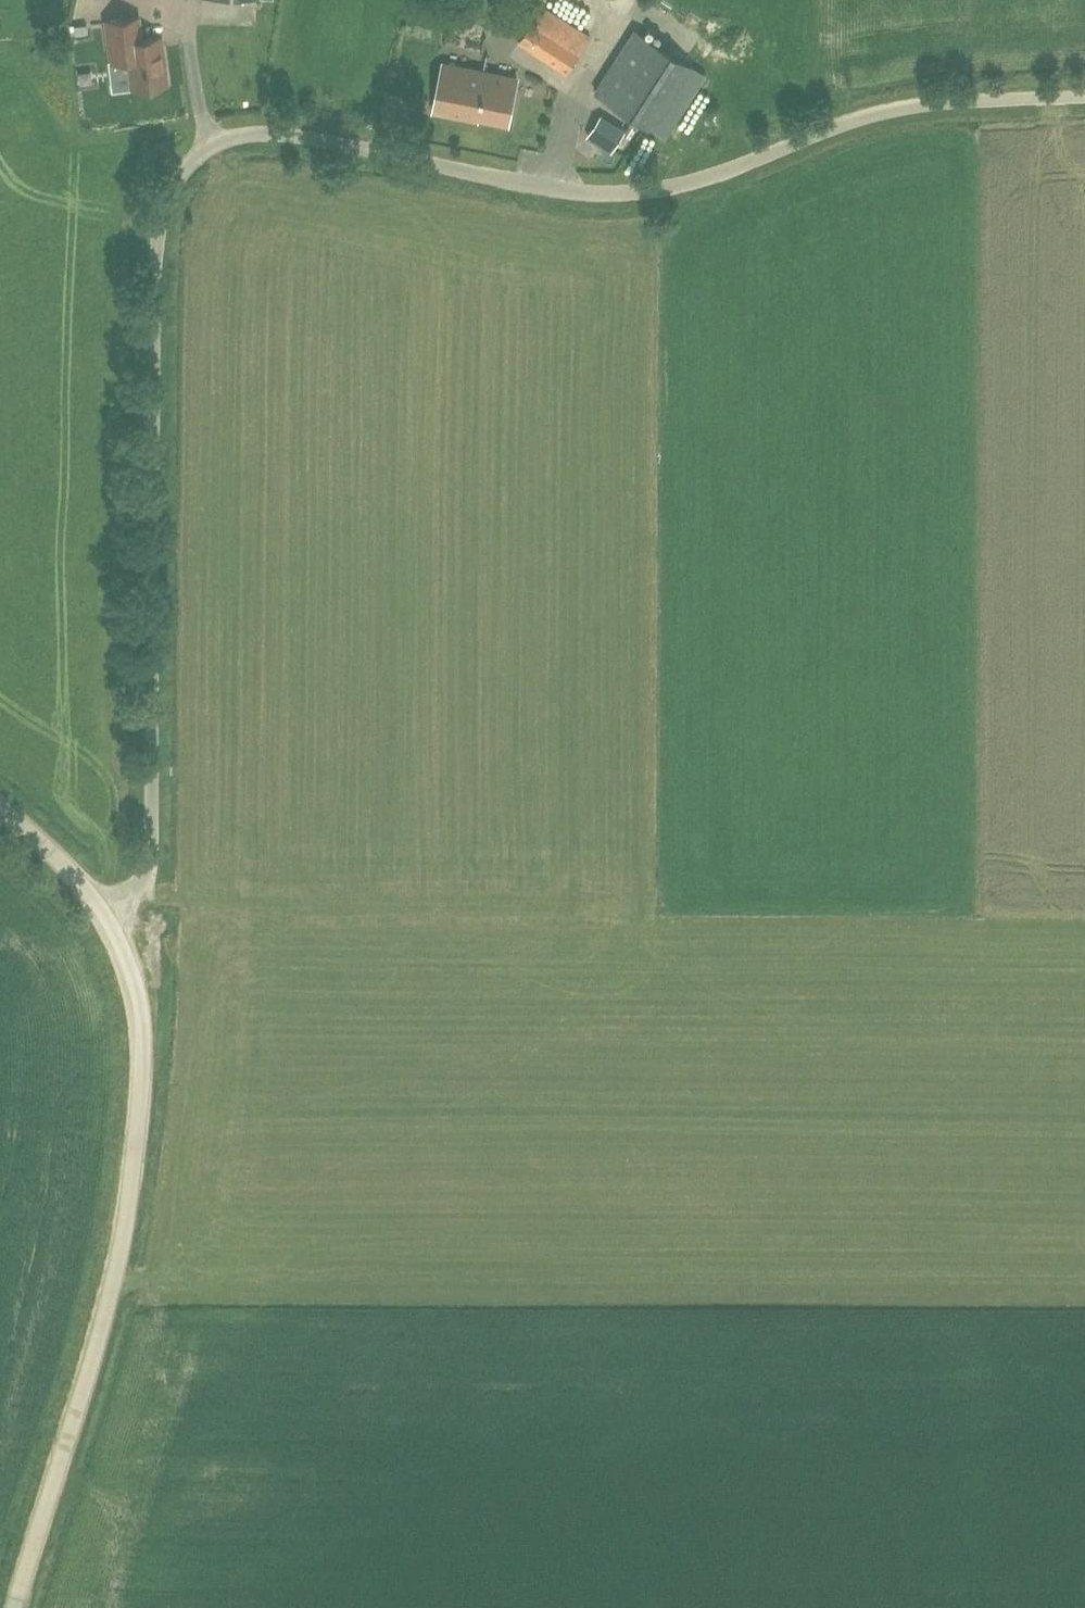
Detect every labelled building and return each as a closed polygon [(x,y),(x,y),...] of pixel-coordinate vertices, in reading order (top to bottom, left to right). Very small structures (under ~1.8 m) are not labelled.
[(543,7),(534,21),(581,51),(590,37),(543,7)] [(139,58),(137,41),(134,19),(106,22),(111,61),(128,59),(139,58)] [(567,73),(581,51),(534,21),(520,43),(567,73)] [(652,128),(692,66),(635,29),(595,92),(652,128)] [(139,58),(128,59),(131,88),(166,84),(161,38),(137,41),(139,58)] [(434,111),(468,117),(479,119),(479,117),(508,122),(517,79),(444,64),(434,111)] [(709,77),(692,66),(652,128),(669,139),(709,77)] [(601,117),(590,135),(613,150),(625,133),(601,117)]
